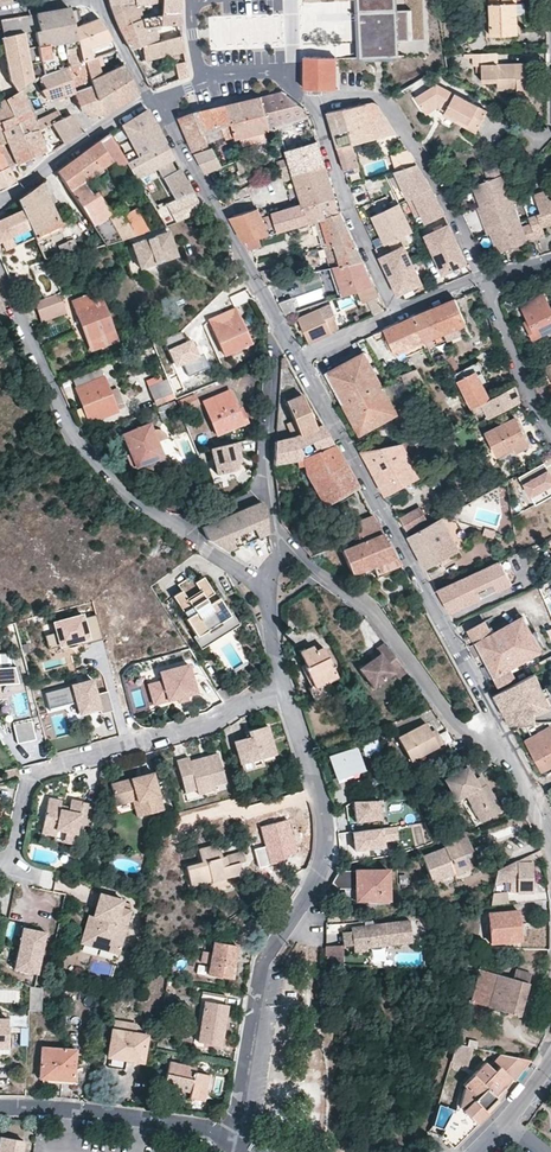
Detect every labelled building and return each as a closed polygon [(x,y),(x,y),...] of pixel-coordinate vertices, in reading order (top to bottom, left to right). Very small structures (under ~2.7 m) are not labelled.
[(162,3),(161,16),(180,14),(180,0),(162,0),(162,3)] [(359,10),(361,41),(361,47),(362,57),(380,56),(403,55),(402,45),(402,39),(415,38),(414,11),(396,12),(396,0),(359,0),(359,10)] [(516,0),(490,0),(492,37),(519,35),(518,27),(526,26),(524,3),(516,4),(516,0)] [(116,22),(120,30),(143,20),(140,6),(135,6),(128,7),(127,3),(110,7),(111,10),(116,22)] [(80,54),(74,29),(69,9),(36,15),(39,32),(35,33),(43,75),(63,69),(60,61),(51,64),(49,48),(56,47),(65,45),(66,57),(71,56),(80,54)] [(145,30),(149,29),(162,27),(180,26),(180,14),(161,16),(143,20),(145,30)] [(3,38),(14,35),(35,31),(35,33),(39,32),(36,15),(1,20),(3,38)] [(89,51),(111,41),(99,19),(89,23),(74,29),(80,54),(82,62),(84,62),(93,59),(89,51)] [(145,30),(143,20),(120,30),(125,41),(131,51),(159,43),(156,31),(149,33),(149,29),(145,30)] [(39,78),(43,75),(35,33),(35,31),(14,35),(18,57),(24,89),(31,83),(34,81),(39,78)] [(181,36),(159,43),(131,51),(138,63),(184,52),(181,36)] [(51,64),(60,61),(56,47),(49,48),(51,64)] [(498,53),(464,54),(464,66),(482,66),(498,65),(498,53)] [(71,56),(73,65),(82,62),(80,54),(71,56)] [(93,59),(84,62),(90,80),(101,75),(98,67),(104,65),(101,57),(93,59)] [(336,90),(337,58),(305,58),(304,90),(336,90)] [(45,99),(52,101),(75,94),(74,93),(92,86),(90,80),(84,62),(82,62),(73,65),(63,69),(43,75),(39,78),(40,81),(46,89),(41,92),(45,99)] [(182,80),(189,78),(186,62),(179,64),(182,80)] [(526,80),(526,77),(529,77),(529,64),(498,65),(482,66),(482,83),(497,82),(498,90),(507,90),(507,92),(517,91),(518,100),(530,100),(530,96),(529,80),(526,80)] [(138,95),(133,85),(124,65),(101,75),(90,80),(92,86),(101,115),(102,117),(104,117),(138,95)] [(153,89),(167,84),(161,72),(146,78),(150,88),(151,89),(152,89),(153,89)] [(9,98),(3,102),(0,103),(0,123),(12,116),(14,119),(30,113),(23,97),(26,94),(34,88),(31,83),(24,89),(9,98)] [(476,133),(487,111),(455,94),(455,96),(449,92),(449,91),(438,84),(416,98),(424,112),(437,103),(447,108),(445,112),(457,119),(455,122),(476,133)] [(91,118),(101,115),(92,86),(74,93),(75,94),(80,111),(91,118)] [(261,97),(265,112),(298,104),(282,91),(261,97)] [(30,113),(33,112),(26,94),(23,97),(30,113)] [(265,112),(261,97),(243,101),(195,112),(180,118),(184,127),(194,151),(208,145),(205,134),(221,127),(226,139),(235,137),(236,139),(240,138),(266,131),(270,130),(265,112)] [(375,138),(397,133),(385,116),(378,104),(376,103),(374,102),(371,102),(365,104),(375,138)] [(447,108),(437,103),(424,112),(427,116),(438,109),(445,112),(447,108)] [(271,129),(293,123),(309,118),(307,111),(298,104),(265,112),(270,130),(271,129)] [(338,147),(353,144),(375,138),(365,104),(340,110),(328,113),(334,135),(338,147)] [(46,111),(45,107),(33,112),(30,113),(34,122),(37,121),(35,116),(46,111)] [(37,121),(34,122),(30,113),(14,119),(12,116),(0,123),(0,130),(2,132),(17,125),(21,136),(38,132),(41,130),(52,124),(62,120),(58,111),(37,121)] [(165,144),(147,111),(121,127),(129,142),(137,158),(165,144)] [(445,112),(443,116),(455,122),(457,119),(445,112)] [(64,144),(82,132),(72,115),(70,116),(62,120),(52,124),(64,144)] [(294,128),(293,123),(271,129),(273,134),(294,128)] [(21,136),(17,125),(2,132),(5,140),(10,154),(15,166),(16,166),(20,164),(22,167),(32,162),(31,159),(21,136)] [(5,166),(6,165),(7,168),(8,169),(12,167),(15,166),(10,154),(5,140),(2,132),(0,130),(0,155),(5,166)] [(42,144),(46,143),(41,130),(38,132),(42,144)] [(268,139),(266,131),(240,138),(242,147),(268,139)] [(38,132),(21,136),(31,159),(45,153),(46,155),(52,152),(47,142),(46,143),(42,144),(38,132)] [(141,186),(127,163),(117,148),(109,135),(98,142),(115,167),(131,193),(141,186)] [(309,168),(324,164),(317,141),(302,146),(309,168)] [(104,175),(115,167),(98,142),(85,152),(98,172),(100,170),(104,175)] [(129,142),(117,148),(127,163),(137,158),(129,142)] [(174,160),(165,144),(137,158),(127,163),(141,186),(159,217),(163,225),(165,227),(203,211),(192,193),(176,201),(166,205),(156,186),(149,173),(153,171),(158,168),(169,163),(174,160)] [(360,168),(353,144),(338,147),(346,172),(360,168)] [(286,151),(288,157),(277,161),(279,169),(281,168),(291,165),(293,173),(309,168),(302,146),(286,151)] [(206,173),(222,166),(212,147),(195,153),(206,173)] [(391,157),(396,171),(416,164),(408,151),(391,157)] [(87,180),(98,172),(85,152),(73,161),(85,183),(87,181),(87,180)] [(87,181),(85,183),(73,161),(57,172),(78,204),(95,193),(87,181)] [(169,163),(158,168),(176,201),(192,193),(180,169),(174,171),(169,163)] [(336,202),(331,185),(324,164),(309,168),(293,173),(291,165),(281,168),(282,174),(282,175),(284,181),(294,178),(302,201),(296,204),(297,207),(272,214),(276,227),(273,228),(272,226),(267,229),(257,208),(231,218),(244,242),(258,238),(269,235),(309,222),(315,220),(340,213),(336,202)] [(423,176),(416,164),(396,171),(394,171),(403,190),(425,179),(423,176)] [(14,180),(8,169),(7,168),(0,171),(0,192),(16,184),(14,180)] [(494,253),(534,239),(530,227),(521,230),(501,168),(486,174),(488,179),(471,185),(478,205),(476,206),(485,234),(487,233),(494,253)] [(431,188),(425,179),(403,190),(408,199),(431,188)] [(18,201),(23,211),(31,229),(35,237),(39,235),(37,230),(53,223),(55,227),(60,225),(50,205),(45,195),(52,192),(46,180),(18,201)] [(437,199),(434,193),(431,188),(408,199),(416,217),(421,214),(426,223),(438,217),(444,215),(437,199)] [(533,196),(540,214),(527,219),(534,239),(544,236),(541,227),(550,224),(550,189),(533,196)] [(50,205),(57,202),(52,192),(45,195),(50,205)] [(95,193),(78,204),(97,233),(105,245),(122,241),(108,215),(95,193)] [(389,241),(403,234),(412,230),(399,203),(372,216),(385,243),(389,241)] [(117,210),(108,215),(122,241),(135,236),(123,216),(119,209),(117,210)] [(137,209),(123,216),(135,236),(150,232),(137,209)] [(15,246),(12,239),(31,229),(23,211),(0,221),(0,243),(4,242),(7,249),(15,246)] [(343,220),(340,213),(315,220),(316,224),(323,247),(334,245),(353,240),(351,236),(343,220)] [(55,227),(53,223),(37,230),(39,235),(55,227)] [(458,244),(449,224),(425,235),(434,254),(458,244)] [(169,236),(168,233),(139,243),(132,245),(136,259),(128,262),(128,261),(125,262),(131,280),(142,276),(139,269),(172,258),(176,257),(169,236)] [(413,264),(404,246),(408,244),(403,234),(389,241),(394,251),(380,257),(389,275),(413,264)] [(261,246),(258,238),(244,242),(249,251),(261,246)] [(362,261),(353,240),(334,245),(338,256),(340,265),(362,261)] [(67,242),(58,247),(61,256),(72,254),(67,242)] [(467,263),(458,244),(434,254),(442,274),(467,263)] [(128,262),(136,259),(132,245),(123,248),(128,261),(128,262)] [(334,267),(340,265),(338,256),(331,258),(334,267)] [(370,279),(362,261),(340,265),(334,267),(333,267),(344,296),(358,291),(373,285),(370,279)] [(422,283),(413,264),(389,275),(398,293),(399,294),(422,283)] [(280,268),(278,267),(260,271),(266,282),(282,278),(280,268)] [(335,298),(344,296),(333,267),(326,269),(335,298)] [(75,293),(78,300),(98,293),(96,285),(75,293)] [(379,296),(373,285),(358,291),(363,303),(368,301),(379,296)] [(104,336),(114,332),(98,293),(78,300),(73,302),(78,315),(91,350),(107,344),(104,336)] [(65,313),(58,294),(44,300),(35,303),(42,322),(65,313)] [(302,296),(301,294),(278,303),(285,316),(307,309),(307,307),(302,296)] [(307,307),(314,305),(310,294),(302,296),(307,307)] [(543,294),(521,305),(527,318),(531,327),(528,328),(533,338),(547,332),(550,330),(550,309),(543,294)] [(201,312),(209,320),(219,344),(225,356),(251,344),(235,308),(232,309),(218,295),(201,312)] [(379,296),(368,301),(375,314),(384,310),(384,307),(379,296)] [(1,324),(9,320),(0,298),(0,322),(1,324)] [(465,324),(455,299),(433,308),(443,332),(457,327),(465,324)] [(433,308),(414,316),(424,340),(443,332),(433,308)] [(332,316),(325,318),(321,309),(298,319),(309,343),(332,333),(331,332),(338,329),(332,316)] [(414,316),(383,330),(394,353),(397,353),(424,340),(414,316)] [(443,332),(447,340),(460,335),(457,327),(443,332)] [(426,346),(427,348),(447,340),(443,332),(424,340),(426,346)] [(426,346),(424,340),(397,353),(399,358),(426,346)] [(325,371),(343,404),(380,383),(363,351),(325,371)] [(433,363),(436,362),(446,358),(443,353),(431,357),(433,363)] [(453,355),(446,358),(451,370),(453,372),(459,368),(453,355)] [(285,358),(281,359),(280,368),(289,366),(285,358)] [(436,362),(438,368),(441,368),(443,373),(451,370),(446,358),(436,362)] [(457,380),(475,371),(482,383),(488,380),(478,361),(453,373),(457,380)] [(383,365),(379,367),(386,381),(397,376),(391,366),(385,369),(383,365)] [(401,375),(406,387),(423,382),(416,369),(401,375)] [(471,408),(490,399),(482,383),(475,371),(457,380),(471,408)] [(77,388),(76,388),(89,422),(116,411),(103,378),(93,382),(89,374),(74,380),(77,388)] [(173,398),(166,381),(150,388),(156,405),(173,398)] [(398,414),(380,383),(343,404),(360,435),(398,414)] [(515,386),(490,399),(498,414),(522,402),(515,386)] [(237,409),(230,392),(204,402),(217,435),(247,422),(243,413),(239,414),(237,409)] [(178,401),(182,411),(198,404),(194,395),(178,401)] [(302,396),(287,402),(300,435),(315,428),(302,396)] [(471,408),(478,423),(498,414),(490,399),(471,408)] [(181,416),(175,401),(157,409),(163,423),(181,416)] [(528,445),(514,418),(486,432),(497,455),(514,446),(516,451),(528,445)] [(152,430),(149,423),(123,434),(126,442),(130,453),(132,458),(128,460),(132,469),(139,466),(163,456),(157,442),(156,440),(161,438),(166,436),(164,433),(163,432),(160,430),(157,429),(154,430),(152,430)] [(322,425),(315,428),(300,435),(293,438),(284,440),(275,442),(274,465),(296,461),(303,460),(303,458),(334,445),(322,425)] [(282,431),(276,432),(275,442),(284,440),(282,431)] [(420,475),(430,470),(418,450),(422,448),(418,440),(402,443),(407,452),(420,475)] [(242,442),(214,448),(220,474),(236,470),(243,458),(241,450),(243,449),(242,442)] [(407,452),(402,443),(360,450),(385,495),(420,475),(407,452)] [(358,488),(351,476),(334,445),(303,458),(303,460),(296,461),(297,468),(304,466),(305,472),(325,506),(358,488)] [(516,451),(514,446),(497,455),(499,459),(516,451)] [(139,466),(148,474),(167,466),(163,456),(139,466)] [(533,503),(550,494),(550,486),(540,465),(519,476),(533,503)] [(230,536),(253,526),(257,536),(268,532),(265,503),(262,501),(202,526),(209,541),(224,551),(235,546),(230,536)] [(420,505),(399,516),(405,528),(426,518),(420,505)] [(444,515),(407,536),(425,568),(480,538),(472,523),(444,515)] [(480,538),(482,537),(493,537),(493,539),(516,540),(515,537),(472,523),(480,538)] [(338,535),(342,545),(357,538),(358,538),(353,529),(338,535)] [(358,538),(357,538),(359,544),(342,551),(352,574),(376,565),(379,572),(398,565),(379,529),(358,538)] [(497,561),(485,567),(497,589),(511,583),(499,561),(497,561)] [(485,567),(468,575),(480,598),(497,589),(485,567)] [(436,589),(449,612),(480,598),(468,575),(436,589)] [(229,615),(219,599),(215,602),(211,597),(214,596),(203,579),(194,585),(200,594),(188,602),(182,593),(173,599),(187,620),(185,621),(195,637),(196,639),(230,618),(229,615)] [(200,594),(194,585),(190,579),(178,587),(182,593),(188,602),(200,594)] [(200,651),(239,627),(231,614),(229,615),(230,618),(196,639),(195,637),(192,638),(200,651)] [(541,650),(522,616),(491,633),(483,621),(469,629),(494,677),(495,676),(499,683),(514,675),(510,667),(541,650)] [(103,641),(96,617),(83,620),(82,617),(54,625),(56,635),(45,638),(49,652),(80,643),(81,647),(89,644),(89,645),(103,641)] [(403,672),(381,642),(373,648),(375,650),(377,653),(369,659),(356,668),(370,688),(391,673),(394,678),(403,672)] [(323,648),(314,651),(312,647),(299,652),(306,667),(304,668),(312,684),(314,688),(325,683),(337,677),(323,648)] [(375,650),(367,655),(369,659),(377,653),(375,650)] [(542,669),(550,664),(550,656),(539,661),(542,669)] [(196,692),(188,663),(160,672),(162,680),(158,681),(163,702),(177,698),(186,695),(196,692)] [(15,668),(0,669),(0,686),(20,684),(15,668)] [(550,707),(533,673),(494,693),(499,703),(501,701),(505,707),(502,709),(505,715),(509,715),(520,710),(523,714),(535,713),(542,711),(550,707)] [(113,712),(107,692),(96,694),(92,680),(45,693),(49,710),(77,703),(80,715),(100,710),(101,715),(113,712)] [(163,702),(158,681),(148,684),(154,704),(163,702)] [(330,694),(325,683),(314,688),(312,684),(306,687),(313,701),(330,694)] [(505,715),(511,724),(536,723),(535,713),(523,714),(520,710),(509,715),(505,715)] [(370,732),(377,730),(370,718),(364,720),(370,732)] [(32,719),(14,723),(19,743),(36,739),(32,719)] [(430,732),(425,724),(398,738),(409,761),(437,747),(430,732)] [(549,727),(526,739),(541,769),(550,764),(550,730),(549,727)] [(266,730),(247,735),(249,740),(235,744),(241,766),(260,761),(274,757),(266,730)] [(433,730),(430,732),(437,747),(441,745),(433,730)] [(362,741),(363,746),(361,746),(365,757),(380,751),(375,737),(362,741)] [(362,769),(356,750),(330,758),(337,777),(362,769)] [(188,759),(176,762),(182,783),(193,780),(196,791),(197,796),(215,792),(213,786),(225,783),(218,756),(206,759),(207,763),(201,764),(200,760),(189,763),(188,759)] [(241,766),(243,773),(262,767),(260,761),(241,766)] [(471,782),(464,770),(443,781),(455,801),(466,796),(467,795),(462,787),(471,782)] [(115,802),(135,796),(141,817),(162,810),(152,773),(141,776),(142,779),(138,780),(137,777),(111,785),(115,802)] [(369,778),(372,787),(383,784),(379,774),(369,778)] [(480,822),(500,811),(485,785),(483,786),(479,777),(471,782),(462,787),(467,795),(466,796),(480,822)] [(193,780),(182,783),(185,794),(196,791),(193,780)] [(141,817),(135,796),(115,802),(116,806),(132,802),(136,818),(141,817)] [(68,808),(67,812),(59,810),(60,806),(61,801),(47,799),(40,834),(54,837),(55,831),(64,833),(75,835),(77,825),(79,826),(83,803),(70,800),(68,808)] [(378,801),(353,801),(355,822),(380,819),(378,801)] [(96,805),(83,803),(79,826),(83,826),(84,822),(93,823),(96,805)] [(297,853),(288,820),(261,827),(266,847),(255,849),(260,867),(287,860),(286,855),(297,853)] [(395,827),(351,832),(353,850),(382,847),(382,841),(396,839),(395,827)] [(73,845),(75,835),(64,833),(62,843),(73,845)] [(443,846),(446,855),(450,864),(436,869),(439,878),(453,873),(454,874),(475,865),(464,838),(443,846)] [(244,861),(241,852),(221,857),(219,850),(216,851),(210,852),(208,847),(198,849),(202,862),(186,867),(191,885),(211,880),(211,882),(225,879),(224,878),(241,873),(239,862),(244,861)] [(450,864),(446,855),(433,860),(436,869),(450,864)] [(531,892),(531,863),(518,863),(517,861),(503,867),(502,881),(511,882),(512,878),(517,879),(518,892),(531,892)] [(387,900),(387,871),(338,872),(332,883),(337,889),(355,889),(356,900),(387,900)] [(506,905),(505,892),(492,893),(490,906),(506,905)] [(86,922),(91,924),(90,928),(80,925),(74,943),(94,951),(96,944),(112,950),(125,914),(116,911),(118,904),(95,896),(88,917),(86,922)] [(517,912),(517,911),(488,914),(491,943),(520,940),(518,923),(520,921),(519,914),(517,912)] [(83,916),(80,925),(90,928),(91,924),(86,922),(88,917),(83,916)] [(411,942),(409,921),(351,928),(351,933),(342,934),(343,947),(353,946),(354,953),(367,951),(367,948),(411,942)] [(45,933),(22,928),(13,970),(36,975),(45,933)] [(214,942),(212,953),(203,951),(201,962),(210,963),(208,974),(231,978),(237,946),(214,942)] [(110,956),(112,950),(96,944),(94,951),(110,956)] [(342,944),(325,945),(325,963),(343,962),(342,944)] [(372,948),(373,962),(385,960),(384,946),(372,948)] [(484,947),(481,957),(495,958),(497,948),(484,947)] [(514,968),(510,978),(479,970),(470,1002),(517,1015),(529,973),(514,968)] [(145,987),(141,979),(134,984),(137,991),(145,987)] [(28,1010),(41,1010),(42,988),(29,986),(28,1010)] [(200,1001),(204,1002),(203,1009),(200,1008),(199,1012),(202,1013),(198,1037),(205,1039),(205,1043),(217,1045),(221,1025),(223,1026),(227,1005),(224,1005),(225,996),(201,992),(200,1001)] [(142,1061),(147,1026),(114,1021),(108,1056),(142,1061)] [(475,1049),(477,1041),(468,1040),(467,1047),(470,1048),(475,1049)] [(467,1047),(455,1045),(450,1061),(466,1065),(470,1048),(467,1047)] [(74,1049),(71,1049),(42,1048),(40,1078),(62,1079),(72,1080),(74,1049)] [(494,1071),(484,1062),(462,1084),(465,1088),(458,1110),(464,1112),(476,1124),(487,1113),(484,1110),(496,1097),(493,1095),(502,1086),(510,1078),(513,1081),(528,1060),(499,1054),(493,1060),(498,1066),(494,1071)] [(194,1072),(195,1067),(169,1062),(163,1089),(189,1094),(189,1098),(202,1100),(207,1075),(194,1072)] [(505,1088),(502,1086),(493,1095),(496,1097),(505,1088)] [(499,1101),(496,1097),(484,1110),(487,1113),(499,1101)] [(458,1110),(455,1109),(441,1135),(452,1147),(476,1124),(464,1112),(458,1110)] [(23,1140),(0,1137),(0,1151),(21,1151),(23,1140)]
